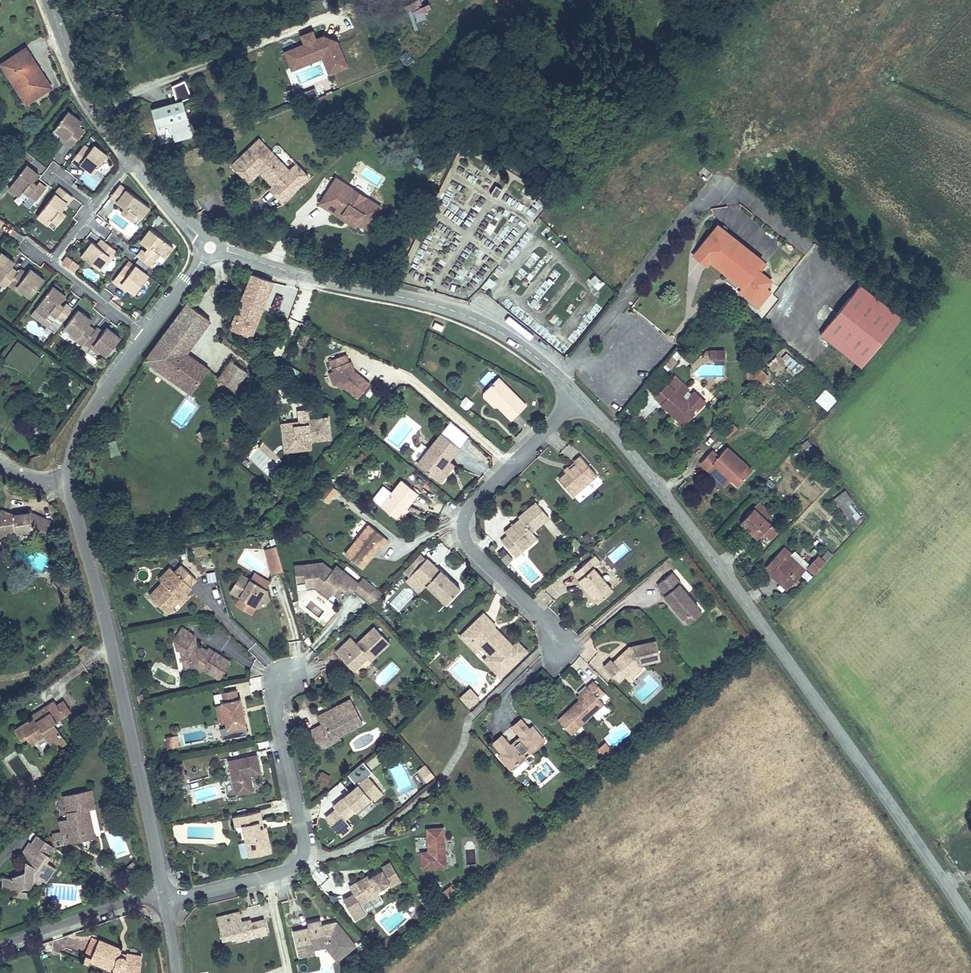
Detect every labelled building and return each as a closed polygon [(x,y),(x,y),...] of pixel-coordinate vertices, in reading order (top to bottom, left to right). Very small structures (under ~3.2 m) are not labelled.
[(306,42),(284,51),(291,68),(306,62),(305,60),(322,53),(328,55),(329,59),(327,60),(332,74),(350,66),(339,40),(325,34),(318,37),(314,29),(303,34),(306,42)] [(27,45),(0,62),(0,64),(27,105),(55,87),(27,45)] [(306,62),(291,68),(292,71),(323,58),(330,75),(332,74),(327,60),(329,59),(328,55),(322,53),(305,60),(306,62)] [(161,143),(194,136),(184,99),(193,97),(186,79),(172,85),(177,101),(152,107),(161,143)] [(54,128),(61,134),(67,138),(65,141),(72,146),(84,130),(78,126),(83,119),(69,108),(54,128)] [(283,204),(310,175),(297,161),(290,168),(260,138),(232,165),(250,183),(260,174),(271,185),(269,189),(283,204)] [(80,163),(86,168),(92,174),(109,153),(95,143),(91,148),(85,143),(71,160),(78,166),(80,163)] [(36,169),(28,162),(10,185),(21,194),(25,188),(31,193),(37,198),(47,186),(41,180),(38,183),(35,180),(30,176),(36,169)] [(41,172),(36,169),(30,176),(35,180),(41,172)] [(84,172),(79,179),(95,189),(99,181),(84,172)] [(337,193),(344,180),(337,176),(330,188),(337,193)] [(383,206),(344,180),(337,193),(330,188),(319,203),(341,219),(343,215),(358,225),(367,230),(383,206)] [(152,208),(121,183),(110,197),(118,203),(122,198),(128,202),(124,207),(120,211),(131,220),(136,214),(141,219),(152,208)] [(75,196),(62,186),(39,215),(50,223),(54,218),(60,223),(67,213),(63,210),(59,206),(64,199),(69,203),(75,196)] [(25,188),(21,194),(27,198),(31,193),(25,188)] [(118,203),(124,207),(128,202),(122,198),(118,203)] [(59,206),(63,210),(69,203),(64,199),(59,206)] [(137,225),(141,219),(136,214),(131,220),(137,225)] [(358,225),(343,215),(341,219),(356,229),(358,225)] [(55,228),(60,223),(54,218),(50,223),(55,228)] [(705,257),(738,283),(733,289),(749,301),(767,277),(752,265),(758,257),(712,222),(692,248),(705,257)] [(175,247),(150,227),(144,235),(151,241),(147,246),(144,250),(141,248),(136,255),(150,266),(156,259),(160,254),(166,258),(175,247)] [(151,241),(144,235),(140,240),(147,246),(151,241)] [(92,240),(80,254),(101,270),(112,255),(92,240)] [(705,257),(692,248),(687,253),(700,263),(705,257)] [(18,271),(12,267),(17,261),(2,249),(0,251),(0,278),(1,279),(0,279),(0,282),(6,287),(8,284),(18,271)] [(80,264),(66,254),(60,262),(74,272),(80,264)] [(161,264),(166,258),(160,254),(156,259),(161,264)] [(121,282),(127,287),(135,293),(151,274),(137,263),(135,265),(129,260),(113,280),(119,285),(121,282)] [(27,272),(21,267),(18,271),(8,284),(15,290),(18,287),(24,292),(30,297),(46,277),(32,267),(27,272)] [(276,281),(250,272),(228,329),(253,338),(276,281)] [(593,273),(586,283),(598,291),(605,281),(593,273)] [(65,320),(75,308),(68,302),(66,305),(62,302),(68,294),(55,284),(37,306),(54,320),(58,315),(65,320)] [(857,286),(815,336),(855,369),(896,318),(857,286)] [(211,367),(189,352),(213,320),(186,300),(144,360),(192,393),(211,367)] [(84,344),(95,328),(89,324),(94,318),(79,307),(63,327),(70,333),(76,338),(74,341),(82,347),(84,344)] [(104,330),(98,326),(95,328),(84,344),(91,350),(93,347),(100,352),(106,358),(122,336),(108,326),(104,330)] [(5,362),(30,375),(41,354),(15,341),(5,362)] [(725,349),(710,348),(710,362),(725,363),(725,349)] [(357,399),(371,382),(356,370),(352,361),(350,361),(347,353),(328,359),(336,382),(357,399)] [(796,373),(802,366),(786,353),(780,361),(796,373)] [(236,390),(250,371),(231,359),(218,377),(236,390)] [(756,389),(766,376),(757,370),(747,382),(756,389)] [(528,404),(499,376),(483,392),(498,406),(512,420),(528,404)] [(660,406),(659,408),(681,429),(695,414),(680,400),(687,391),(673,378),(653,400),(660,406)] [(814,399),(826,410),(836,398),(824,387),(814,399)] [(498,406),(483,392),(481,395),(495,409),(498,406)] [(459,404),(468,410),(474,401),(465,395),(459,404)] [(778,400),(772,406),(789,423),(795,416),(778,400)] [(280,422),(283,453),(312,450),(312,442),(332,440),(330,415),(310,418),(309,408),(296,409),(298,420),(280,422)] [(450,460),(461,447),(442,431),(416,462),(434,477),(450,460)] [(806,444),(800,449),(812,465),(818,461),(806,444)] [(742,472),(725,453),(716,461),(709,455),(698,467),(719,489),(726,482),(734,491),(741,483),(736,479),(742,472)] [(575,497),(598,475),(582,456),(574,463),(577,466),(561,480),(575,497)] [(441,483),(457,465),(450,460),(434,477),(441,483)] [(419,493),(402,479),(392,491),(383,485),(372,499),(380,506),(401,522),(410,510),(408,508),(419,493)] [(339,491),(330,483),(320,496),(329,503),(339,491)] [(841,495),(833,502),(845,517),(851,513),(844,505),(847,503),(841,495)] [(521,548),(536,535),(533,532),(551,517),(536,501),(518,515),(520,517),(506,530),(509,533),(502,539),(516,558),(524,551),(521,548)] [(27,511),(13,512),(8,510),(4,519),(0,517),(0,534),(1,533),(24,528),(33,527),(45,532),(51,519),(38,513),(34,522),(28,523),(27,511)] [(34,522),(38,513),(30,510),(27,511),(28,523),(34,522)] [(758,510),(740,532),(757,545),(762,539),(770,545),(777,536),(765,526),(770,520),(758,510)] [(355,540),(368,523),(360,517),(347,533),(355,540)] [(390,540),(368,523),(355,540),(343,553),(364,567),(380,546),(383,548),(390,540)] [(45,532),(33,527),(24,528),(44,537),(45,532)] [(524,551),(538,538),(536,535),(521,548),(524,551)] [(285,570),(277,545),(264,549),(271,574),(285,570)] [(776,555),(778,557),(767,571),(771,574),(770,576),(788,591),(801,576),(785,563),(789,557),(792,554),(783,547),(776,555)] [(462,587),(428,557),(426,558),(421,553),(403,571),(408,577),(405,581),(419,594),(427,585),(446,604),(462,587)] [(601,561),(595,555),(575,572),(582,579),(581,580),(600,602),(615,589),(595,567),(601,561)] [(816,574),(826,561),(818,555),(808,567),(816,574)] [(806,570),(789,557),(785,563),(801,576),(806,570)] [(384,594),(363,577),(359,582),(337,564),(333,569),(323,561),(294,564),(297,582),(314,580),(317,583),(319,581),(333,592),(340,598),(347,590),(351,594),(354,590),(374,606),(384,594)] [(162,582),(150,594),(169,612),(174,608),(182,599),(179,596),(184,590),(187,593),(193,587),(192,585),(198,579),(181,564),(175,570),(173,568),(162,582)] [(162,582),(173,568),(169,565),(158,577),(162,582)] [(230,592),(238,596),(234,605),(252,615),(257,608),(267,605),(271,598),(268,589),(241,572),(230,592)] [(674,572),(658,585),(667,595),(665,596),(684,620),(700,607),(681,584),(682,583),(674,572)] [(333,592),(319,581),(317,583),(314,580),(297,582),(298,590),(317,588),(329,598),(333,592)] [(177,611),(190,596),(187,593),(184,590),(179,596),(182,599),(174,608),(177,611)] [(688,624),(704,612),(700,607),(684,620),(688,624)] [(513,644),(496,628),(498,626),(484,611),(459,635),(466,641),(474,640),(480,647),(489,655),(496,662),(491,667),(502,677),(530,651),(518,639),(513,644)] [(371,662),(391,643),(374,625),(357,642),(351,636),(335,651),(355,671),(367,659),(371,662)] [(194,635),(181,626),(174,638),(194,635)] [(207,649),(196,642),(194,635),(174,638),(176,648),(178,649),(182,662),(191,660),(202,667),(217,677),(221,676),(229,664),(229,660),(209,647),(207,649)] [(625,677),(638,665),(642,664),(662,660),(657,639),(630,645),(613,660),(611,658),(603,666),(620,682),(625,677)] [(480,647),(474,640),(466,641),(476,651),(480,647)] [(496,662),(489,655),(484,660),(491,667),(496,662)] [(202,667),(191,660),(182,662),(183,668),(192,666),(200,671),(202,667)] [(630,681),(645,667),(642,664),(638,665),(625,677),(630,681)] [(573,735),(605,704),(599,697),(606,691),(596,681),(590,686),(593,689),(557,719),(573,735)] [(482,697),(474,688),(470,691),(479,700),(482,697)] [(248,725),(242,697),(239,697),(237,689),(225,692),(227,701),(221,702),(225,718),(226,727),(220,728),(222,739),(248,734),(246,726),(248,725)] [(479,700),(470,691),(465,696),(473,705),(479,700)] [(340,736),(364,724),(351,698),(316,715),(322,726),(317,729),(322,740),(329,736),(331,740),(340,736)] [(73,712),(64,699),(57,703),(66,717),(73,712)] [(69,745),(55,724),(66,717),(57,703),(56,701),(47,706),(53,716),(39,725),(34,717),(13,729),(19,741),(25,737),(30,746),(45,738),(52,750),(58,747),(60,751),(69,745)] [(225,718),(221,702),(215,703),(219,719),(225,718)] [(39,725),(53,716),(47,706),(33,714),(34,717),(39,725)] [(530,727),(520,716),(511,725),(520,735),(530,727)] [(527,757),(525,755),(530,750),(532,753),(546,740),(533,724),(530,727),(520,735),(511,743),(503,733),(491,742),(500,752),(496,755),(510,772),(527,757)] [(327,747),(342,740),(340,736),(331,740),(329,736),(322,740),(317,729),(311,732),(316,743),(327,747)] [(178,736),(171,736),(173,747),(180,746),(178,736)] [(537,758),(532,753),(530,750),(525,755),(527,757),(531,763),(537,758)] [(251,774),(262,772),(258,754),(228,760),(235,795),(255,791),(251,774)] [(359,810),(376,795),(378,797),(379,798),(385,793),(369,776),(373,772),(363,761),(347,774),(356,785),(333,804),(335,807),(325,817),(342,837),(353,827),(347,819),(359,810)] [(430,781),(438,774),(430,765),(422,771),(430,781)] [(332,776),(322,770),(318,779),(327,784),(332,776)] [(99,824),(95,808),(96,808),(92,789),(61,795),(66,819),(58,820),(64,845),(76,842),(73,829),(99,824)] [(361,812),(378,797),(376,795),(359,810),(361,812)] [(266,843),(264,834),(267,837),(264,825),(261,825),(260,820),(264,820),(262,810),(233,816),(234,825),(242,823),(245,838),(248,837),(250,847),(266,843)] [(101,835),(99,824),(73,829),(76,842),(101,835)] [(448,868),(445,826),(426,828),(428,851),(420,852),(421,869),(448,868)] [(249,857),(273,852),(269,836),(267,837),(264,834),(266,843),(250,847),(248,837),(245,838),(249,857)] [(55,846),(38,835),(33,844),(49,854),(50,854),(55,846)] [(48,882),(58,865),(47,858),(50,854),(49,854),(33,844),(31,843),(21,859),(27,863),(27,871),(15,876),(4,875),(3,891),(17,892),(24,887),(35,887),(35,883),(39,883),(42,878),(48,882)] [(384,903),(378,891),(389,885),(391,888),(402,881),(391,861),(349,885),(353,894),(344,898),(356,920),(367,915),(366,912),(384,903)] [(34,897),(35,887),(24,887),(17,892),(17,896),(34,897)] [(252,934),(253,938),(268,934),(265,918),(252,921),(251,918),(242,920),(240,911),(216,916),(222,940),(235,939),(252,934)] [(357,945),(337,920),(323,923),(322,919),(308,921),(309,926),(293,929),(299,956),(307,954),(304,944),(312,942),(314,949),(326,946),(338,961),(357,945)] [(236,943),(253,938),(252,934),(235,939),(236,943)] [(93,957),(100,939),(99,940),(91,937),(84,954),(93,957)] [(143,954),(122,951),(123,948),(100,939),(93,957),(91,963),(111,971),(110,972),(141,972),(143,954)] [(314,949),(312,942),(304,944),(307,954),(315,953),(314,949)]
